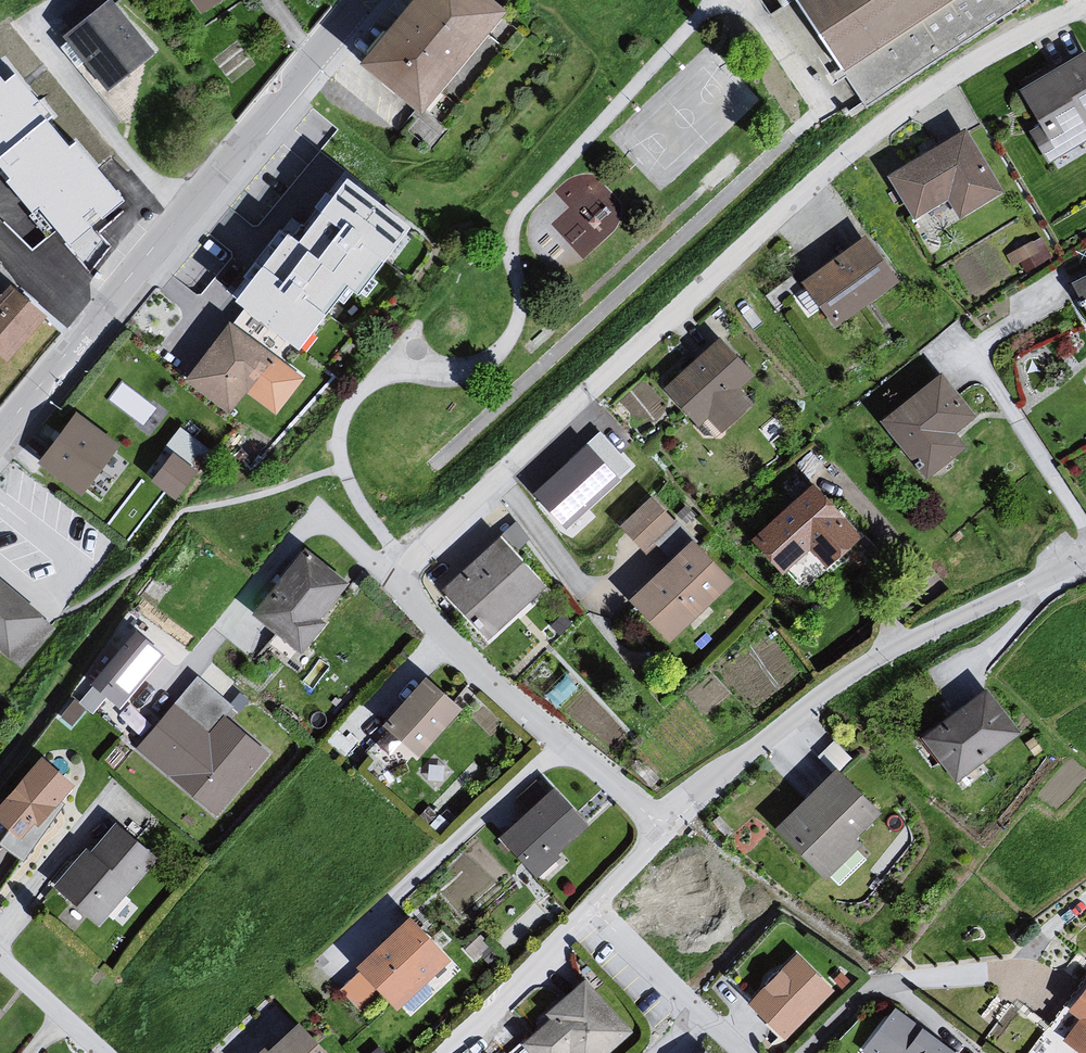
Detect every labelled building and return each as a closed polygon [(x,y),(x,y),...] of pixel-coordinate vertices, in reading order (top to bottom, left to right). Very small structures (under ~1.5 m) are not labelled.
[(196,15),(216,0),(185,0),(196,15)] [(481,0),(417,0),(361,67),(421,109),(497,12),(481,0)] [(831,73),(876,44),(942,0),(784,0),(831,73)] [(98,3),(49,40),(97,93),(147,58),(98,3)] [(1010,92),(1028,128),(1018,133),(1042,168),(1085,142),(1085,139),(1080,128),(1085,124),(1085,61),(1078,49),(1010,92)] [(103,153),(79,123),(68,123),(42,90),(42,84),(21,57),(0,57),(0,155),(1,155),(103,153)] [(956,135),(878,179),(905,222),(939,202),(955,223),(1000,196),(956,135)] [(69,163),(72,213),(119,210),(116,160),(69,163)] [(32,162),(33,177),(56,176),(56,161),(32,162)] [(344,176),(234,307),(305,359),(414,230),(344,176)] [(858,242),(793,286),(823,327),(892,282),(858,242)] [(1064,286),(1085,326),(1085,275),(1064,286)] [(1,363),(39,320),(0,294),(0,362),(1,363)] [(227,322),(185,380),(232,413),(247,392),(278,415),(305,378),(227,322)] [(708,340),(652,393),(692,429),(702,421),(714,435),(748,405),(732,392),(748,374),(708,340)] [(932,375),(869,423),(915,483),(961,450),(947,434),(968,420),(932,375)] [(44,467),(81,494),(114,447),(77,421),(44,467)] [(184,424),(149,470),(178,492),(214,446),(184,424)] [(586,434),(536,483),(572,515),(619,472),(586,434)] [(803,486),(739,543),(771,577),(800,549),(817,570),(856,540),(803,486)] [(643,499),(612,529),(641,553),(658,538),(669,520),(643,499)] [(495,539),(430,595),(479,646),(539,587),(495,539)] [(683,543),(618,602),(663,647),(728,584),(683,543)] [(242,615),(293,654),(342,588),(297,550),(242,615)] [(22,666),(52,630),(0,586),(0,648),(22,666)] [(139,616),(92,669),(122,695),(168,642),(139,616)] [(411,685),(370,734),(413,763),(450,711),(411,685)] [(975,692),(912,741),(951,784),(1015,736),(975,692)] [(201,738),(168,710),(130,752),(210,818),(264,755),(215,716),(201,738)] [(0,789),(0,836),(7,843),(23,827),(25,831),(60,787),(27,760),(0,789)] [(826,773),(765,832),(818,883),(856,849),(846,842),(876,816),(826,773)] [(542,793),(487,842),(528,880),(578,827),(542,793)] [(73,852),(45,893),(92,931),(138,875),(125,869),(135,852),(99,828),(79,854),(73,852)] [(396,922),(342,970),(386,1012),(443,964),(396,922)] [(784,959),(736,1005),(773,1043),(827,995),(784,959)] [(585,979),(547,1014),(550,1018),(521,1045),(528,1052),(612,1052),(634,1033),(585,979)] [(1084,985),(1080,981),(1054,1015),(1068,1025),(1054,1042),(1067,1052),(1085,1052),(1085,983),(1084,985)] [(857,1052),(946,1052),(889,1013),(857,1052)] [(283,1029),(258,1052),(310,1052),(283,1029)]
